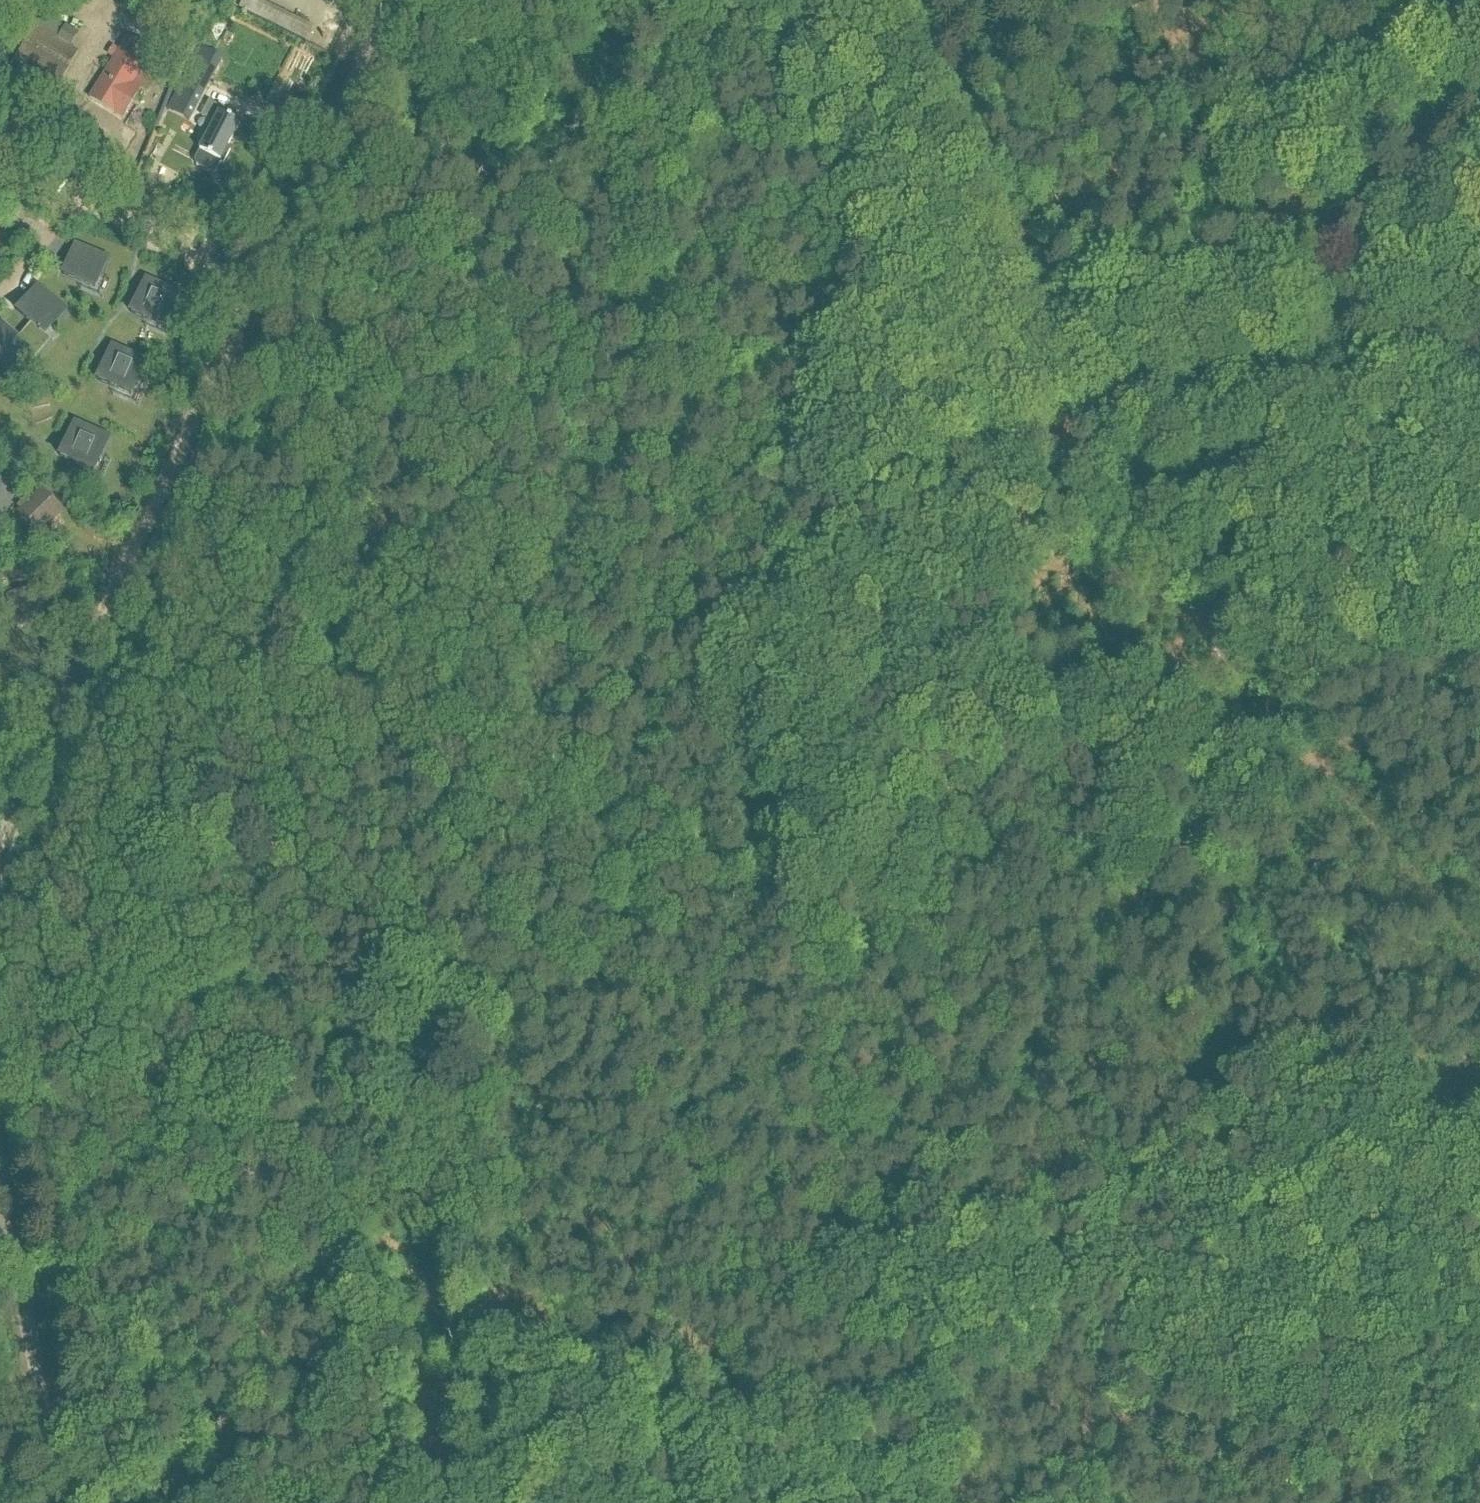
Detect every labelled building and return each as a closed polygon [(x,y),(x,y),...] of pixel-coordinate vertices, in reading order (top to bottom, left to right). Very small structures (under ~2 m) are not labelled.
[(132,18),(148,22),(154,0),(137,0),(132,18)] [(314,28),(255,0),(243,0),(238,10),(307,44),(314,28)] [(77,54),(36,28),(10,69),(51,95),(77,54)] [(137,88),(153,56),(129,38),(113,66),(110,64),(89,101),(123,121),(141,90),(137,88)] [(198,53),(190,68),(213,80),(221,64),(198,53)] [(179,88),(169,106),(193,118),(202,100),(179,88)] [(216,125),(200,154),(195,163),(197,168),(211,175),(217,174),(221,165),(224,166),(224,165),(223,165),(230,151),(227,150),(240,126),(221,116),(223,112),(210,105),(203,118),(216,125)] [(64,276),(95,289),(107,259),(76,246),(64,276)] [(131,315),(165,330),(180,296),(147,281),(131,315)] [(20,337),(40,355),(52,342),(45,336),(66,312),(38,288),(17,313),(31,325),(20,337)] [(20,337),(18,340),(1,325),(0,327),(0,367),(8,374),(19,361),(29,369),(40,355),(20,337)] [(98,382),(132,397),(147,363),(113,348),(98,382)] [(60,458),(95,474),(110,439),(76,424),(60,458)] [(41,490),(17,513),(39,536),(64,513),(41,490)] [(0,579),(0,591),(10,590),(8,577),(0,579)]
